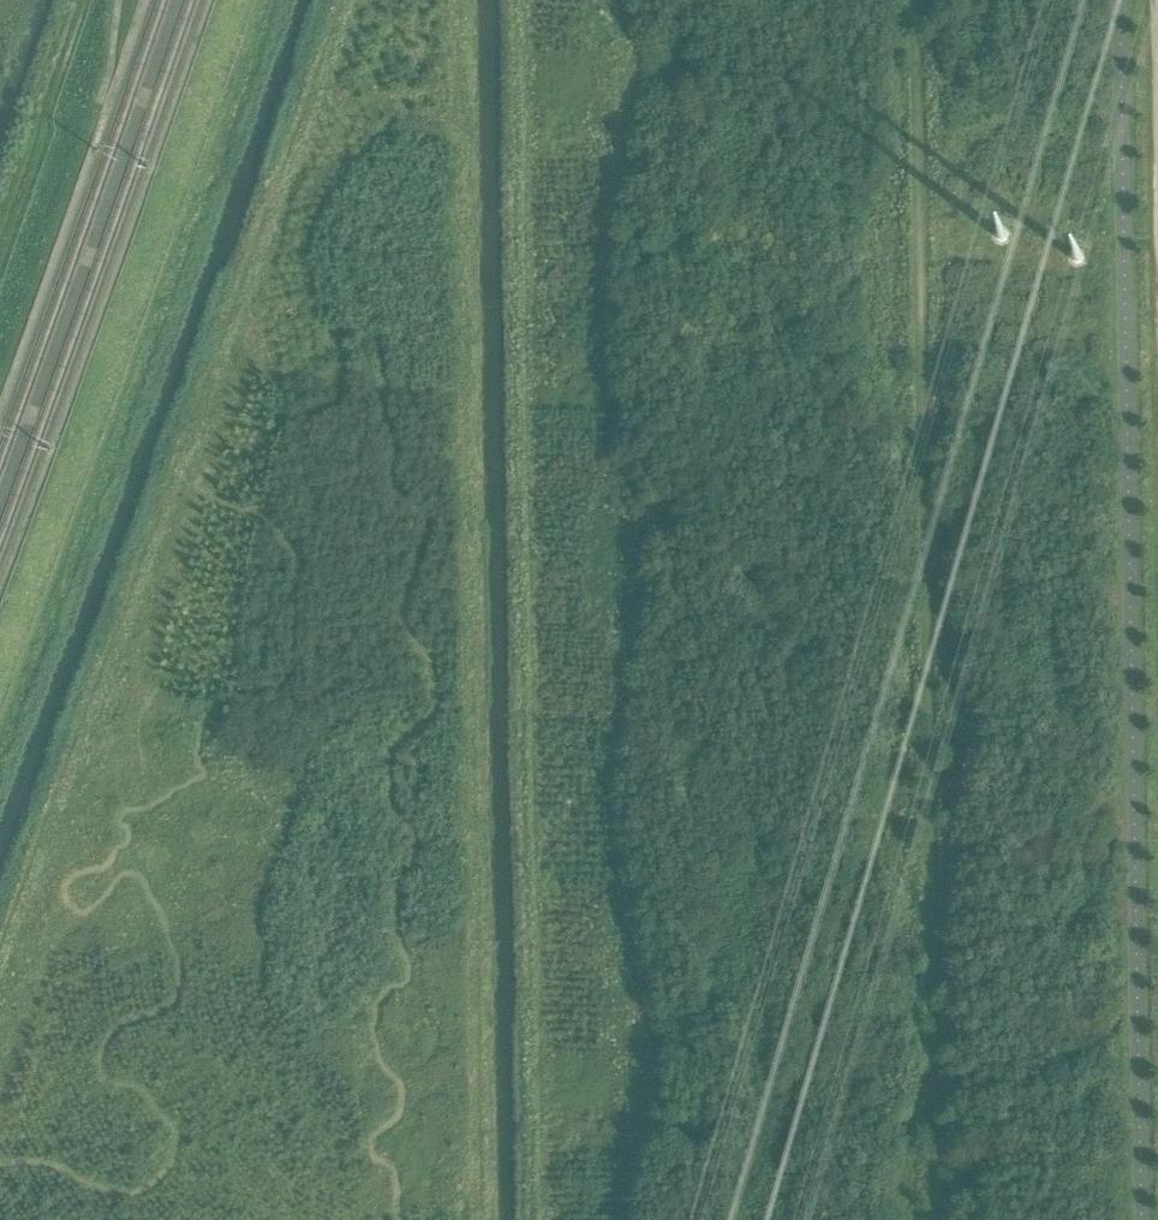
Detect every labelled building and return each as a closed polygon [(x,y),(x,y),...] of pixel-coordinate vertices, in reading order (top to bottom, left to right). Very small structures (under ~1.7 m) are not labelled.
[(996,234),(996,235),(996,236),(997,238),(998,239),(999,240),(1000,240),(1001,240),(1003,240),(1004,240),(1005,239),(1006,238),(1007,237),(1007,235),(1007,234),(1006,233),(1005,232),(1004,231),(1003,230),(1002,230),(1000,230),(999,230),(998,231),(997,232),(996,234)] [(1072,256),(1072,257),(1072,258),(1073,260),(1074,261),(1075,262),(1076,262),(1077,262),(1079,262),(1080,262),(1081,261),(1082,260),(1083,259),(1083,257),(1083,256),(1082,255),(1081,254),(1080,253),(1079,252),(1078,252),(1076,252),(1075,253),(1074,253),(1073,254),(1072,256)]
